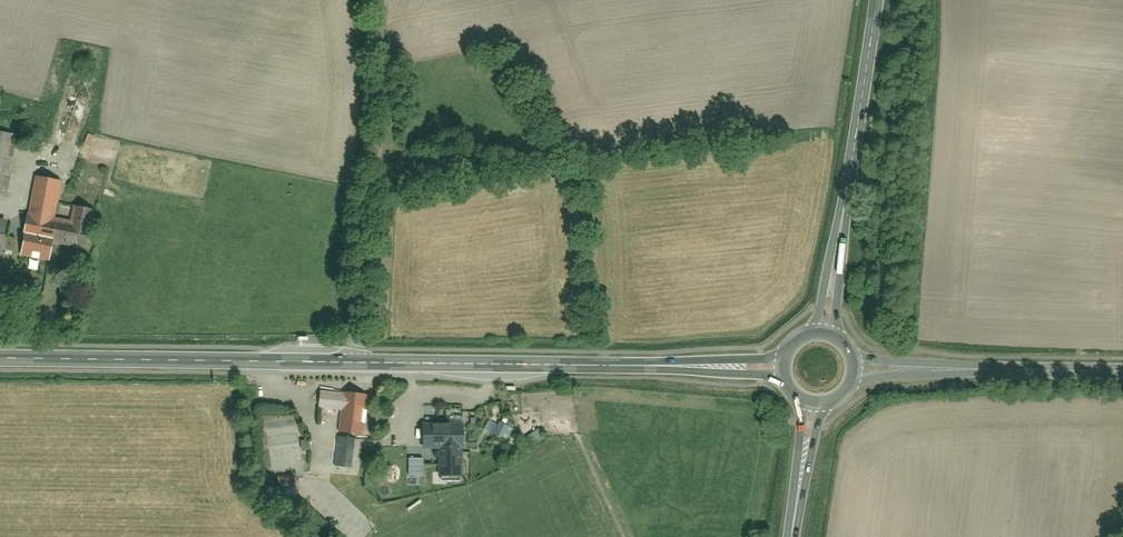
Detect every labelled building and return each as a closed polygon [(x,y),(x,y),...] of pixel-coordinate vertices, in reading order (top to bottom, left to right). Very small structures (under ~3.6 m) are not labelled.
[(9,197),(18,137),(0,134),(0,196),(9,197)] [(41,181),(36,213),(32,212),(28,238),(92,249),(98,210),(78,207),(76,221),(59,218),(64,184),(41,181)] [(4,252),(10,222),(0,220),(0,251),(4,252)] [(25,241),(23,256),(58,261),(60,245),(25,241)] [(322,396),(322,412),(339,412),(339,433),(367,433),(367,396),(322,396)] [(502,424),(494,437),(506,444),(514,431),(502,424)] [(466,472),(465,453),(471,452),(470,426),(426,429),(427,455),(440,454),(441,473),(466,472)] [(340,441),(339,470),(353,470),(354,441),(340,441)] [(412,459),(413,474),(425,473),(424,458),(412,459)]
